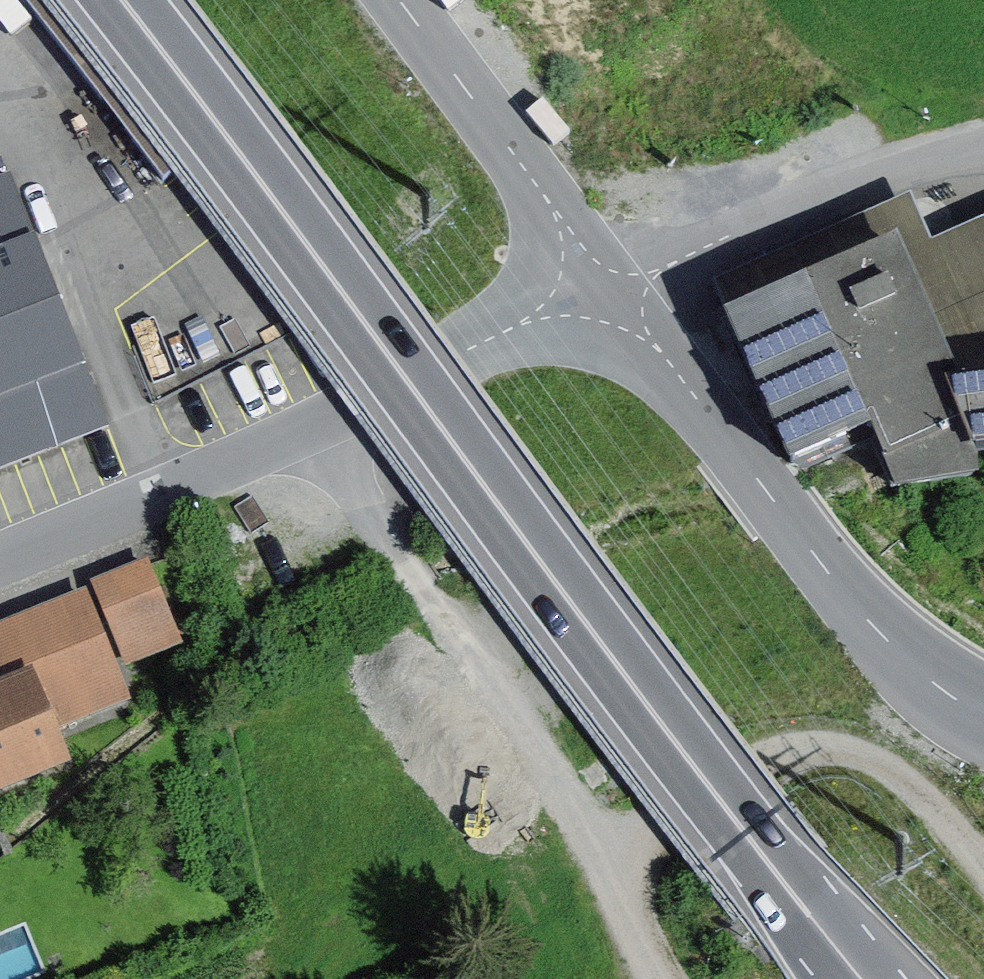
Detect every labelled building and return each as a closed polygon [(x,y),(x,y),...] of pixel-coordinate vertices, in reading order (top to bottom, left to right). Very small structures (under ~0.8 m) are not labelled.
[(8,177),(0,180),(0,467),(105,426),(8,177)] [(712,292),(786,463),(866,428),(880,461),(952,430),(960,471),(983,467),(983,223),(929,246),(909,205),(712,292)] [(26,673),(47,733),(123,705),(109,668),(165,647),(140,579),(0,632),(0,682),(26,673)] [(0,682),(0,798),(63,775),(47,733),(26,673),(0,682)]
